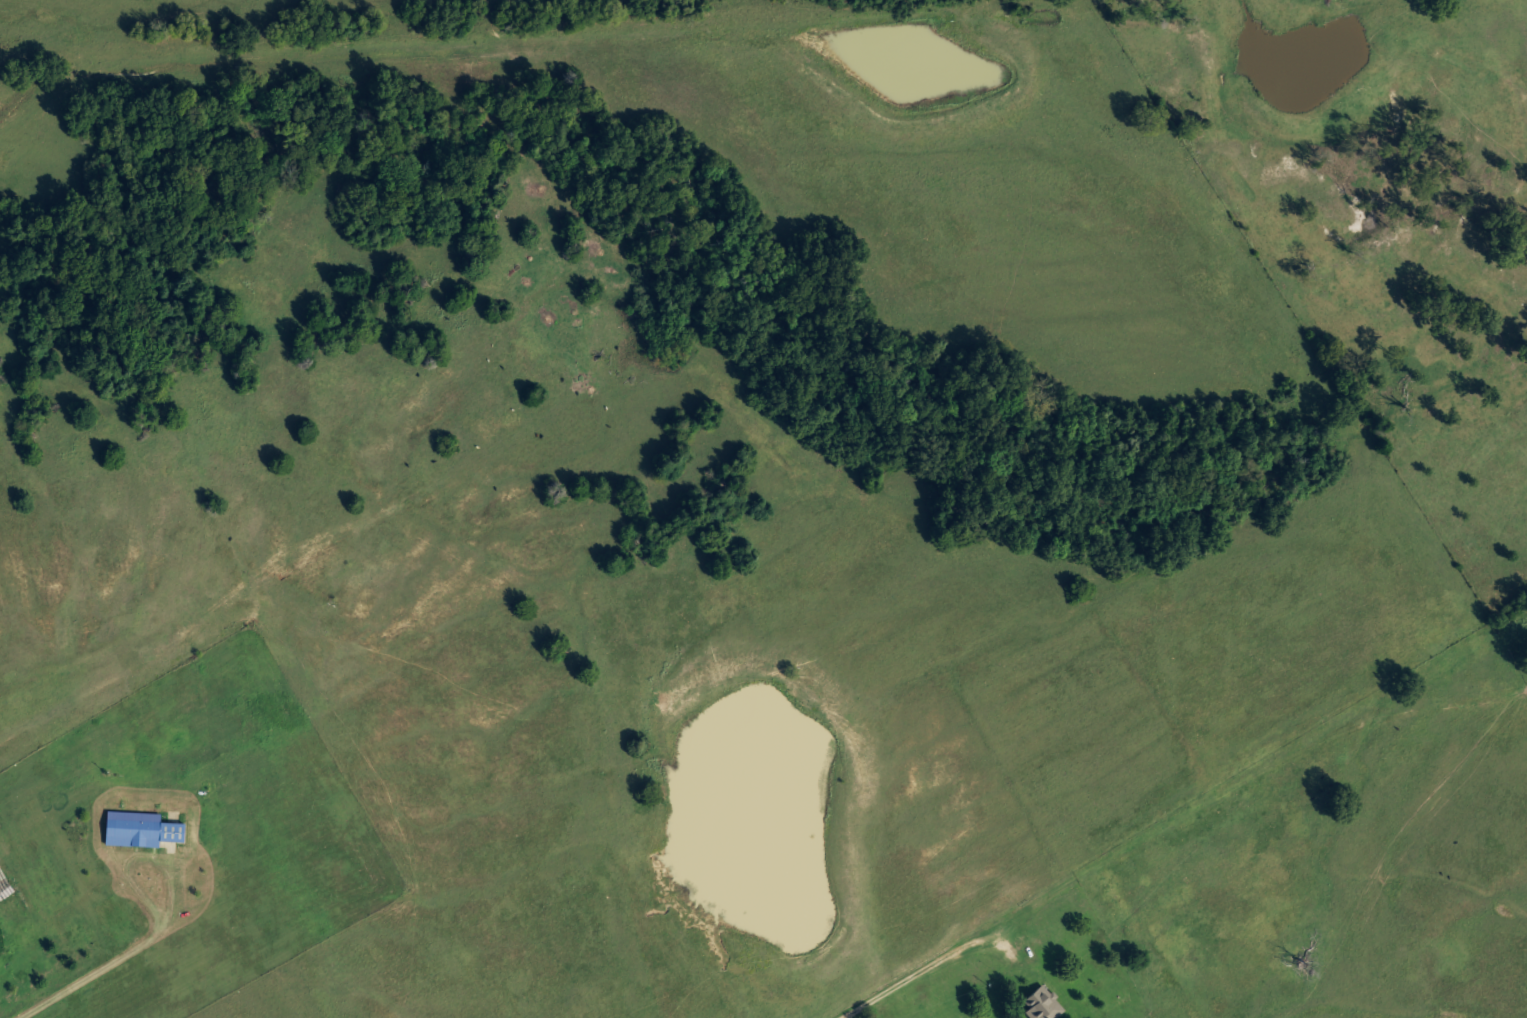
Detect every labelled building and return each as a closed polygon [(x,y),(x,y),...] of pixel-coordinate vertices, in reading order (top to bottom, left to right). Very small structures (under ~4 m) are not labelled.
[(154,812),(154,821),(180,822),(180,840),(153,840),(153,845),(99,844),(100,810),(154,812)] [(1060,1008),(1049,1017),(1026,1017),(1012,1002),(1036,981),(1060,1008)]
